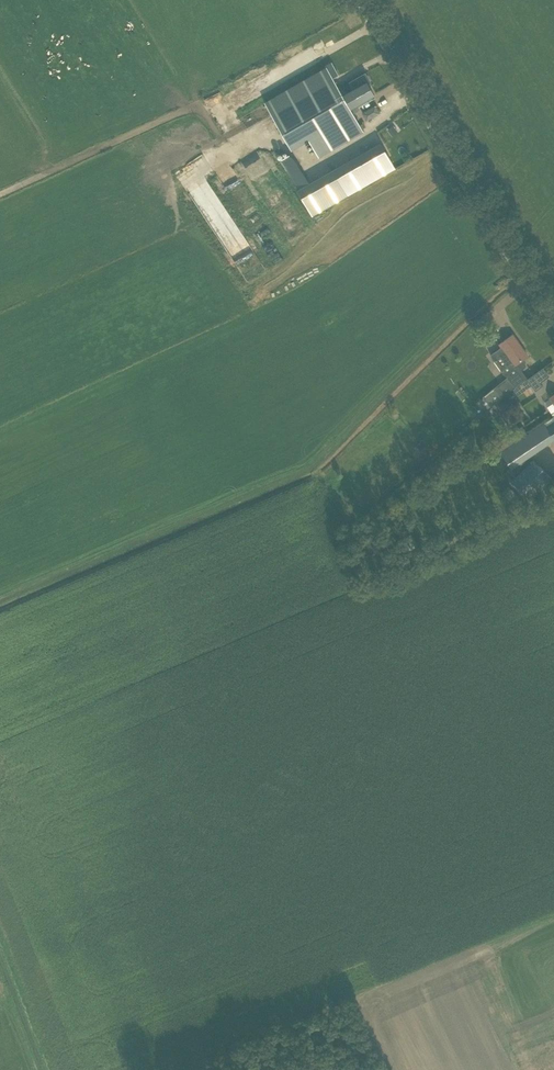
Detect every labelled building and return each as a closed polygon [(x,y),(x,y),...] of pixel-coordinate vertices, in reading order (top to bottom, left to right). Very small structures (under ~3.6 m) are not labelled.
[(353,135),(362,130),(350,108),(374,94),(368,83),(370,82),(365,73),(350,82),(354,90),(347,94),(346,92),(342,94),(331,76),(334,74),(331,70),(329,71),(327,69),(318,74),(268,103),(288,139),(304,130),(318,155),(353,135)] [(255,80),(260,92),(275,86),(270,73),(255,80)] [(367,119),(380,113),(377,105),(364,111),(367,119)] [(388,130),(392,136),(398,131),(393,125),(388,130)] [(342,198),(385,174),(395,168),(381,143),(371,149),(328,173),(342,198)] [(500,343),(502,347),(490,355),(495,361),(498,359),(506,370),(503,372),(509,379),(484,399),(490,406),(527,376),(522,369),(525,366),(526,363),(523,359),(527,356),(512,334),(500,343)] [(543,386),(534,374),(527,379),(535,391),(543,386)] [(483,398),(480,400),(487,409),(490,406),(484,399),(483,398)] [(534,430),(545,446),(553,440),(553,416),(534,430)] [(494,428),(487,433),(489,437),(496,432),(494,428)] [(470,432),(464,438),(468,443),(475,437),(470,432)] [(499,433),(490,439),(494,444),(502,439),(499,433)] [(531,500),(552,478),(533,459),(511,481),(531,500)] [(502,493),(513,504),(520,497),(508,486),(502,493)]
